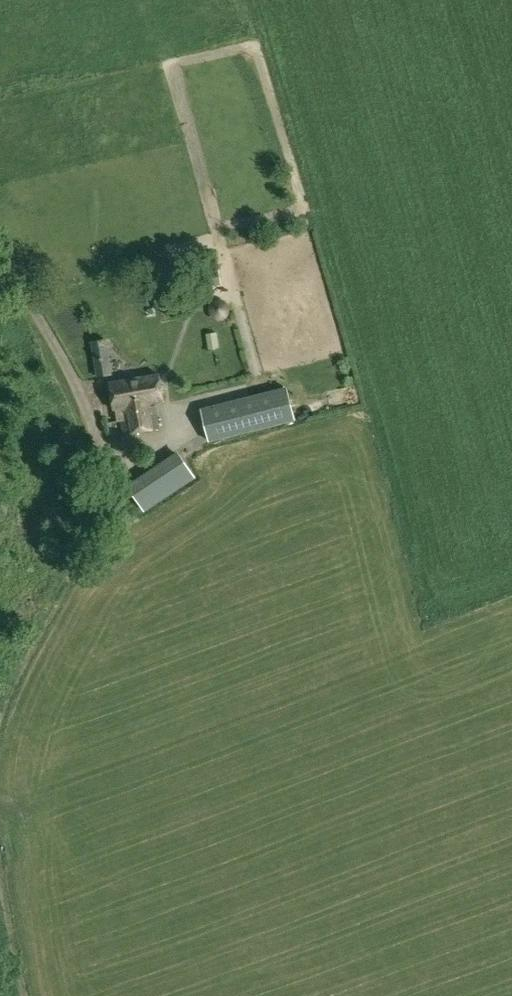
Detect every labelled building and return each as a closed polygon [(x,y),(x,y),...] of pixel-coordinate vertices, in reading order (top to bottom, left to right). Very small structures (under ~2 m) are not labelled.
[(231,306),(231,305),(230,304),(229,303),(229,302),(228,301),(226,299),(224,299),(222,298),(219,298),(218,298),(217,299),(214,300),(213,301),(212,303),(210,305),(210,306),(210,308),(210,309),(210,310),(210,311),(210,313),(211,314),(212,315),(212,316),(213,317),(214,318),(216,318),(217,319),(219,320),(222,320),(223,319),(224,319),(226,318),(228,317),(229,316),(230,315),(230,314),(231,312),(231,311),(231,310),(231,309),(231,307),(231,306)] [(207,333),(209,351),(220,348),(218,331),(207,333)] [(98,376),(112,374),(110,356),(96,358),(98,376)] [(110,422),(118,421),(118,422),(122,421),(124,434),(160,428),(155,402),(164,400),(159,374),(109,382),(113,402),(106,403),(110,422)] [(294,419),(286,387),(203,408),(211,440),(294,419)] [(201,434),(147,470),(136,477),(148,494),(212,450),(201,434)]
